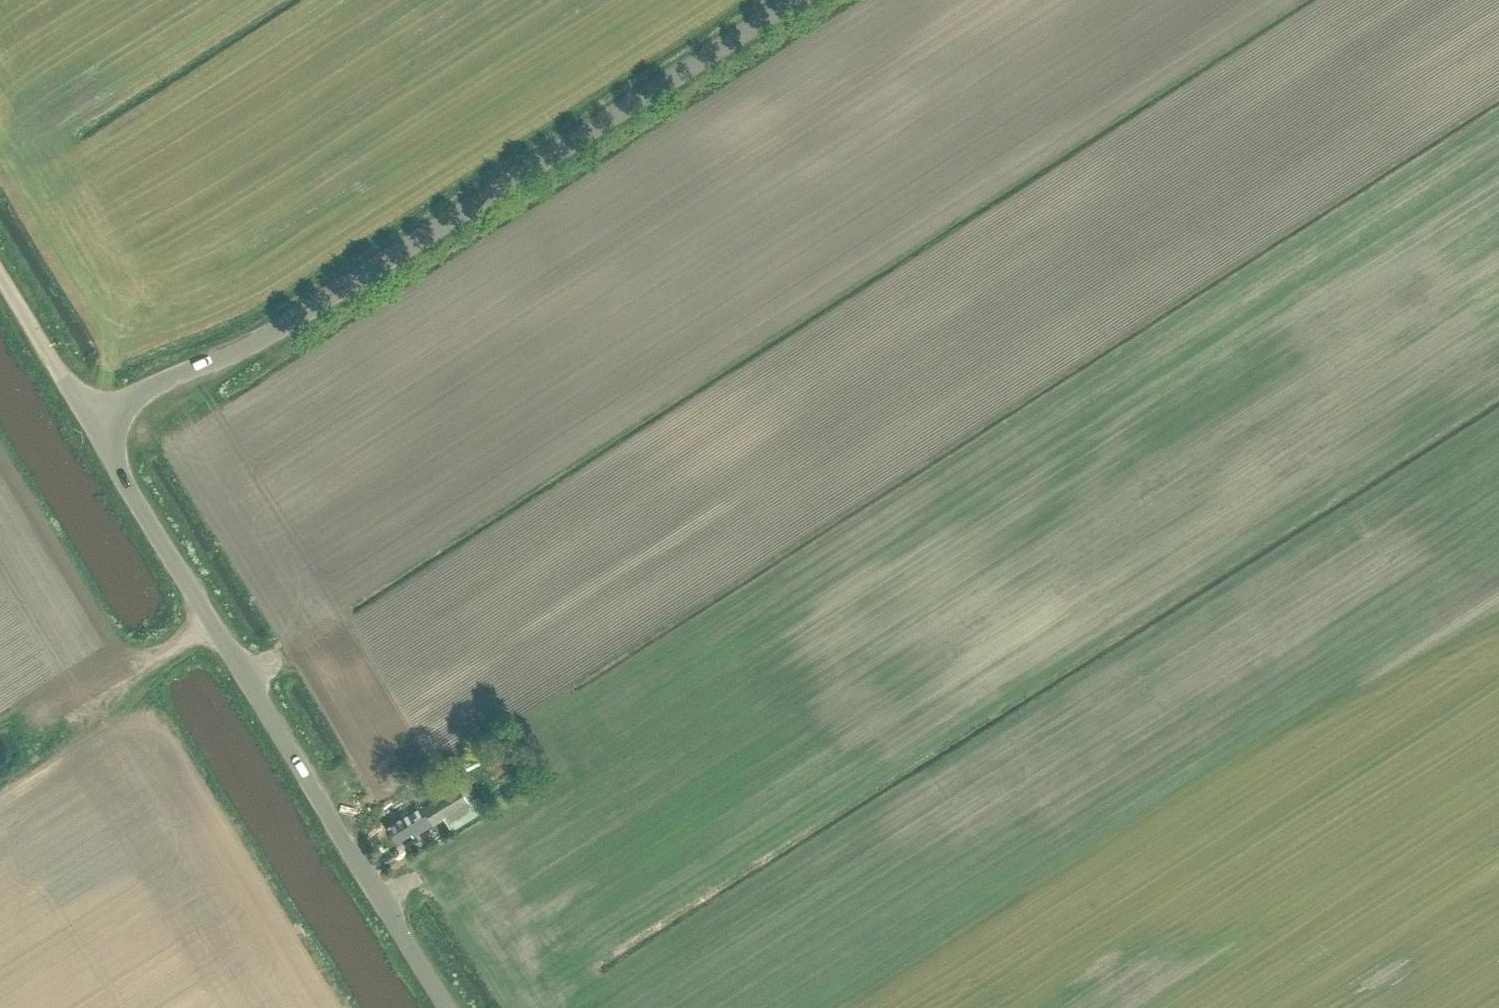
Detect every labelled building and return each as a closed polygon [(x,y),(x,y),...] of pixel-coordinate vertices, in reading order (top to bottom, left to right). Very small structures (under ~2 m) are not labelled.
[(470,802),(461,786),(423,809),(419,801),(408,808),(403,801),(387,811),(394,823),(389,826),(399,843),(413,834),(415,836),(445,817),(470,802)] [(477,798),(470,802),(445,817),(452,830),(484,810),(477,798)]
